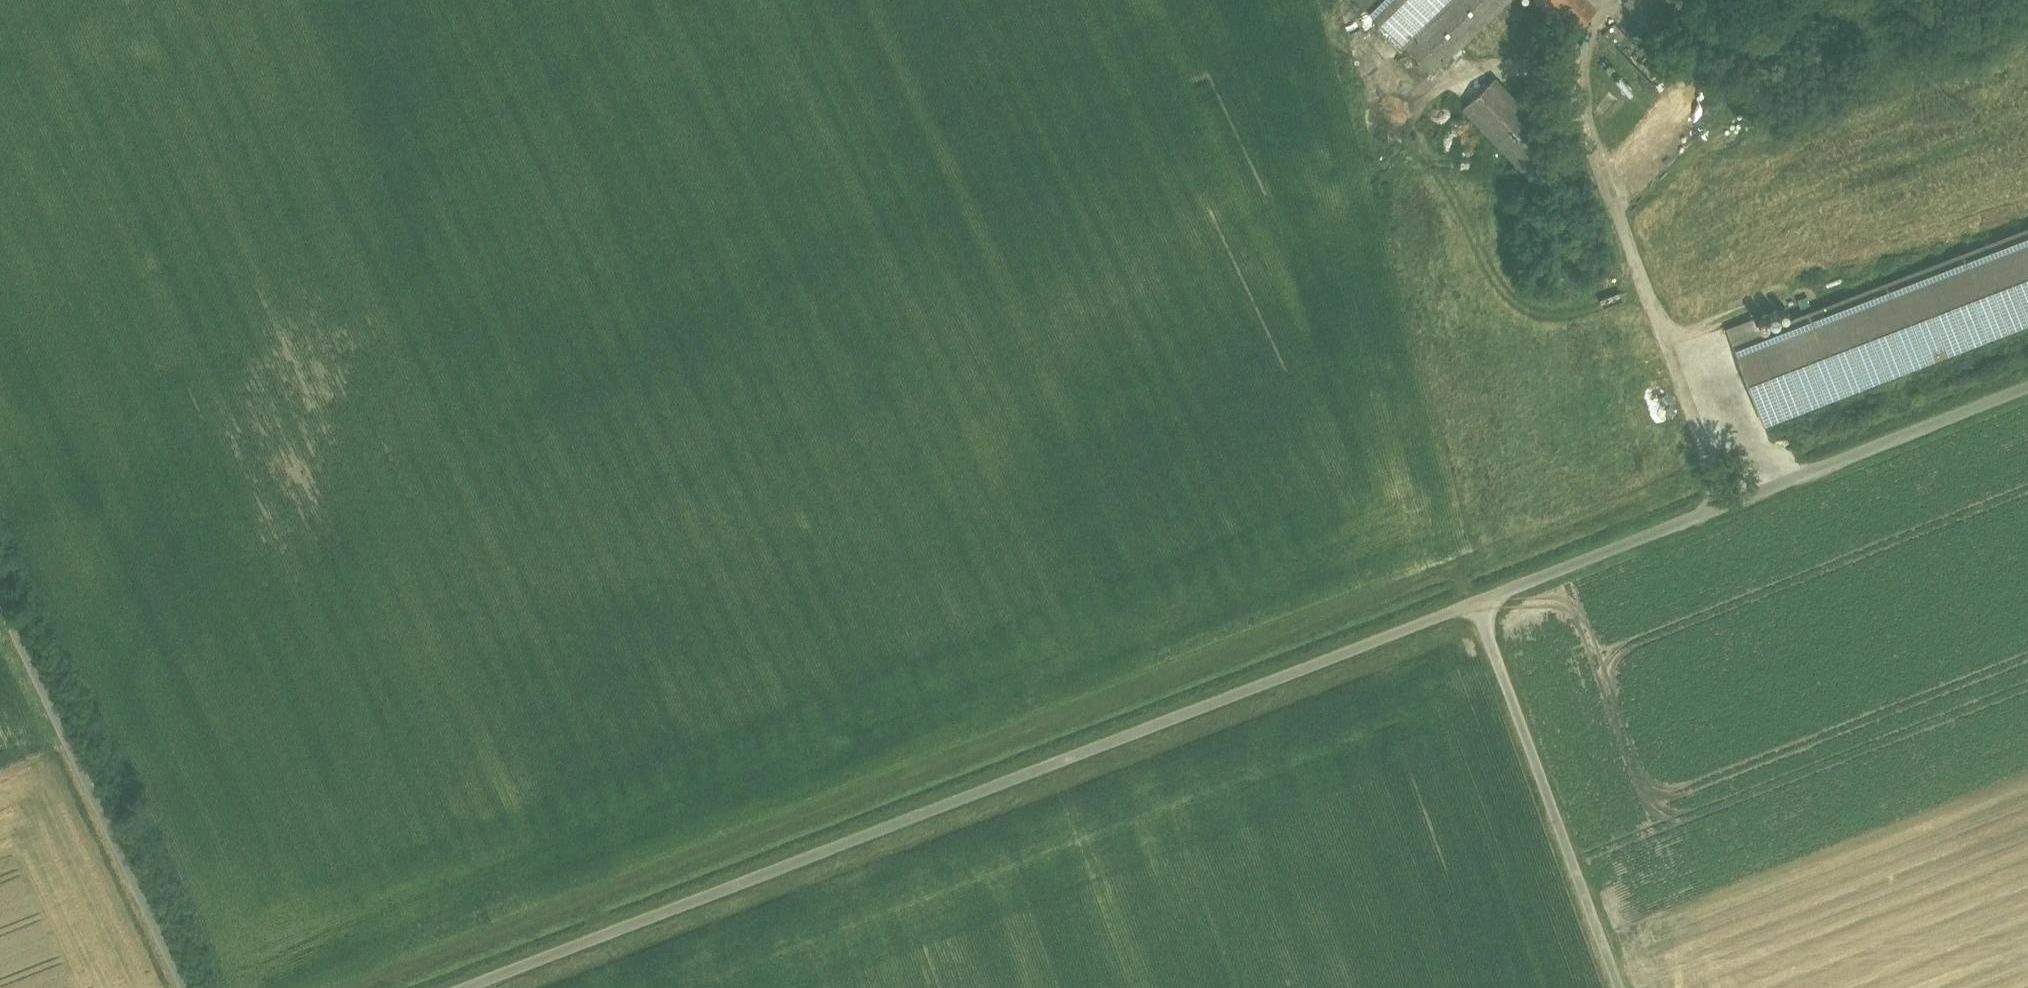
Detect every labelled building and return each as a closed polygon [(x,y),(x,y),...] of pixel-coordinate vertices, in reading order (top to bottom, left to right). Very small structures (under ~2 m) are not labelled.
[(1406,43),(1451,0),(1365,0),(1406,43)] [(1406,43),(1433,71),(1506,0),(1451,0),(1406,43)] [(1575,0),(1541,0),(1571,31),(1588,14),(1575,0)] [(1657,32),(1690,0),(1626,0),(1657,32)] [(1564,150),(1495,78),(1465,105),(1535,177),(1564,150)] [(1698,83),(1664,110),(1691,142),(1724,115),(1698,83)] [(1734,335),(1766,424),(2027,330),(2027,229),(1734,335)]
